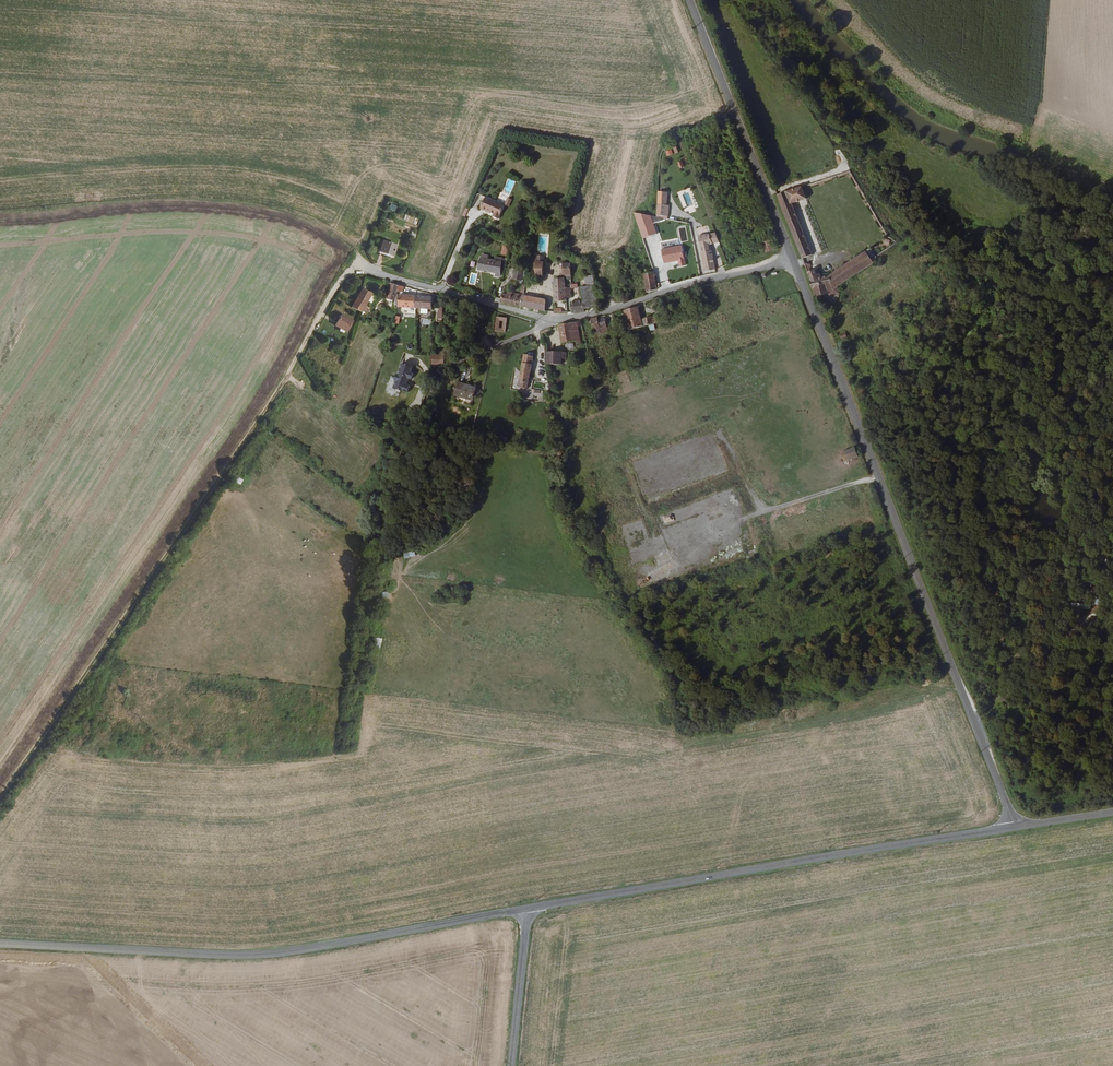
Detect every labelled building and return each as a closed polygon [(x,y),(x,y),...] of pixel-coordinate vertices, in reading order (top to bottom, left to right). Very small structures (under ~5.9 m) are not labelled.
[(803,259),(813,255),(792,205),(806,199),(801,187),(777,196),(803,259)] [(667,192),(658,192),(657,205),(667,205),(667,192)] [(504,206),(485,198),(480,210),(494,215),(493,217),(499,220),(504,206)] [(667,205),(657,205),(656,217),(668,219),(669,205),(667,205)] [(650,216),(633,213),(642,239),(656,234),(650,216)] [(678,227),(680,242),(687,241),(685,226),(678,227)] [(704,271),(715,269),(712,251),(709,251),(708,244),(712,243),(710,234),(698,236),(704,271)] [(763,253),(774,249),(770,239),(759,242),(763,253)] [(393,256),(396,246),(383,241),(379,251),(393,256)] [(684,258),(681,246),(662,250),(665,262),(669,261),(669,259),(672,259),(672,261),(684,258)] [(871,260),(865,252),(830,276),(822,278),(821,273),(816,275),(815,270),(806,273),(814,296),(826,293),(827,296),(837,293),(836,285),(871,260)] [(495,273),(495,275),(500,276),(502,263),(486,261),(487,256),(481,255),(481,259),(479,259),(479,261),(477,270),(495,273)] [(535,276),(542,276),(543,263),(536,262),(535,276)] [(570,274),(569,263),(561,263),(562,274),(559,274),(559,278),(552,278),(553,293),(554,301),(559,301),(565,300),(565,297),(564,288),(563,275),(570,274)] [(522,282),(524,272),(516,270),(513,283),(517,284),(517,281),(522,282)] [(646,293),(656,290),(652,272),(642,275),(646,293)] [(588,285),(581,286),(584,301),(571,303),(572,312),(585,310),(585,308),(599,306),(594,276),(587,277),(588,285)] [(402,292),(403,287),(391,284),(386,300),(394,301),(395,294),(396,294),(397,291),(402,292)] [(361,289),(352,307),(363,314),(365,310),(363,309),(370,294),(361,289)] [(848,289),(846,291),(853,301),(855,300),(848,289)] [(501,303),(521,306),(524,296),(514,294),(513,297),(510,296),(510,295),(507,295),(507,296),(503,295),(501,303)] [(399,295),(398,308),(432,310),(432,297),(415,296),(399,295)] [(524,296),(521,306),(546,312),(547,302),(546,300),(524,296)] [(641,319),(637,307),(623,311),(629,330),(655,323),(653,316),(641,319)] [(345,332),(350,321),(339,315),(333,326),(345,332)] [(506,332),(507,318),(496,317),(495,332),(506,332)] [(600,319),(600,318),(593,319),(596,330),(598,334),(603,333),(604,335),(611,332),(609,326),(607,319),(603,320),(602,318),(600,319)] [(577,345),(580,344),(576,323),(558,326),(561,344),(573,342),(576,341),(577,345)] [(565,360),(568,360),(568,353),(548,353),(547,365),(562,365),(563,361),(565,361),(565,360)] [(520,388),(527,390),(533,357),(524,355),(519,381),(521,382),(520,388)] [(443,364),(443,356),(432,356),(432,364),(443,364)] [(393,387),(407,392),(410,385),(406,384),(408,378),(411,379),(413,373),(410,372),(412,367),(401,363),(398,374),(396,374),(394,380),(396,381),(393,387)] [(465,364),(462,374),(467,376),(471,366),(465,364)] [(476,388),(458,383),(455,395),(472,401),(476,388)] [(418,392),(413,403),(419,405),(424,395),(418,392)] [(859,457),(855,447),(841,453),(846,462),(859,457)] [(233,481),(239,485),(242,480),(235,476),(233,481)]
